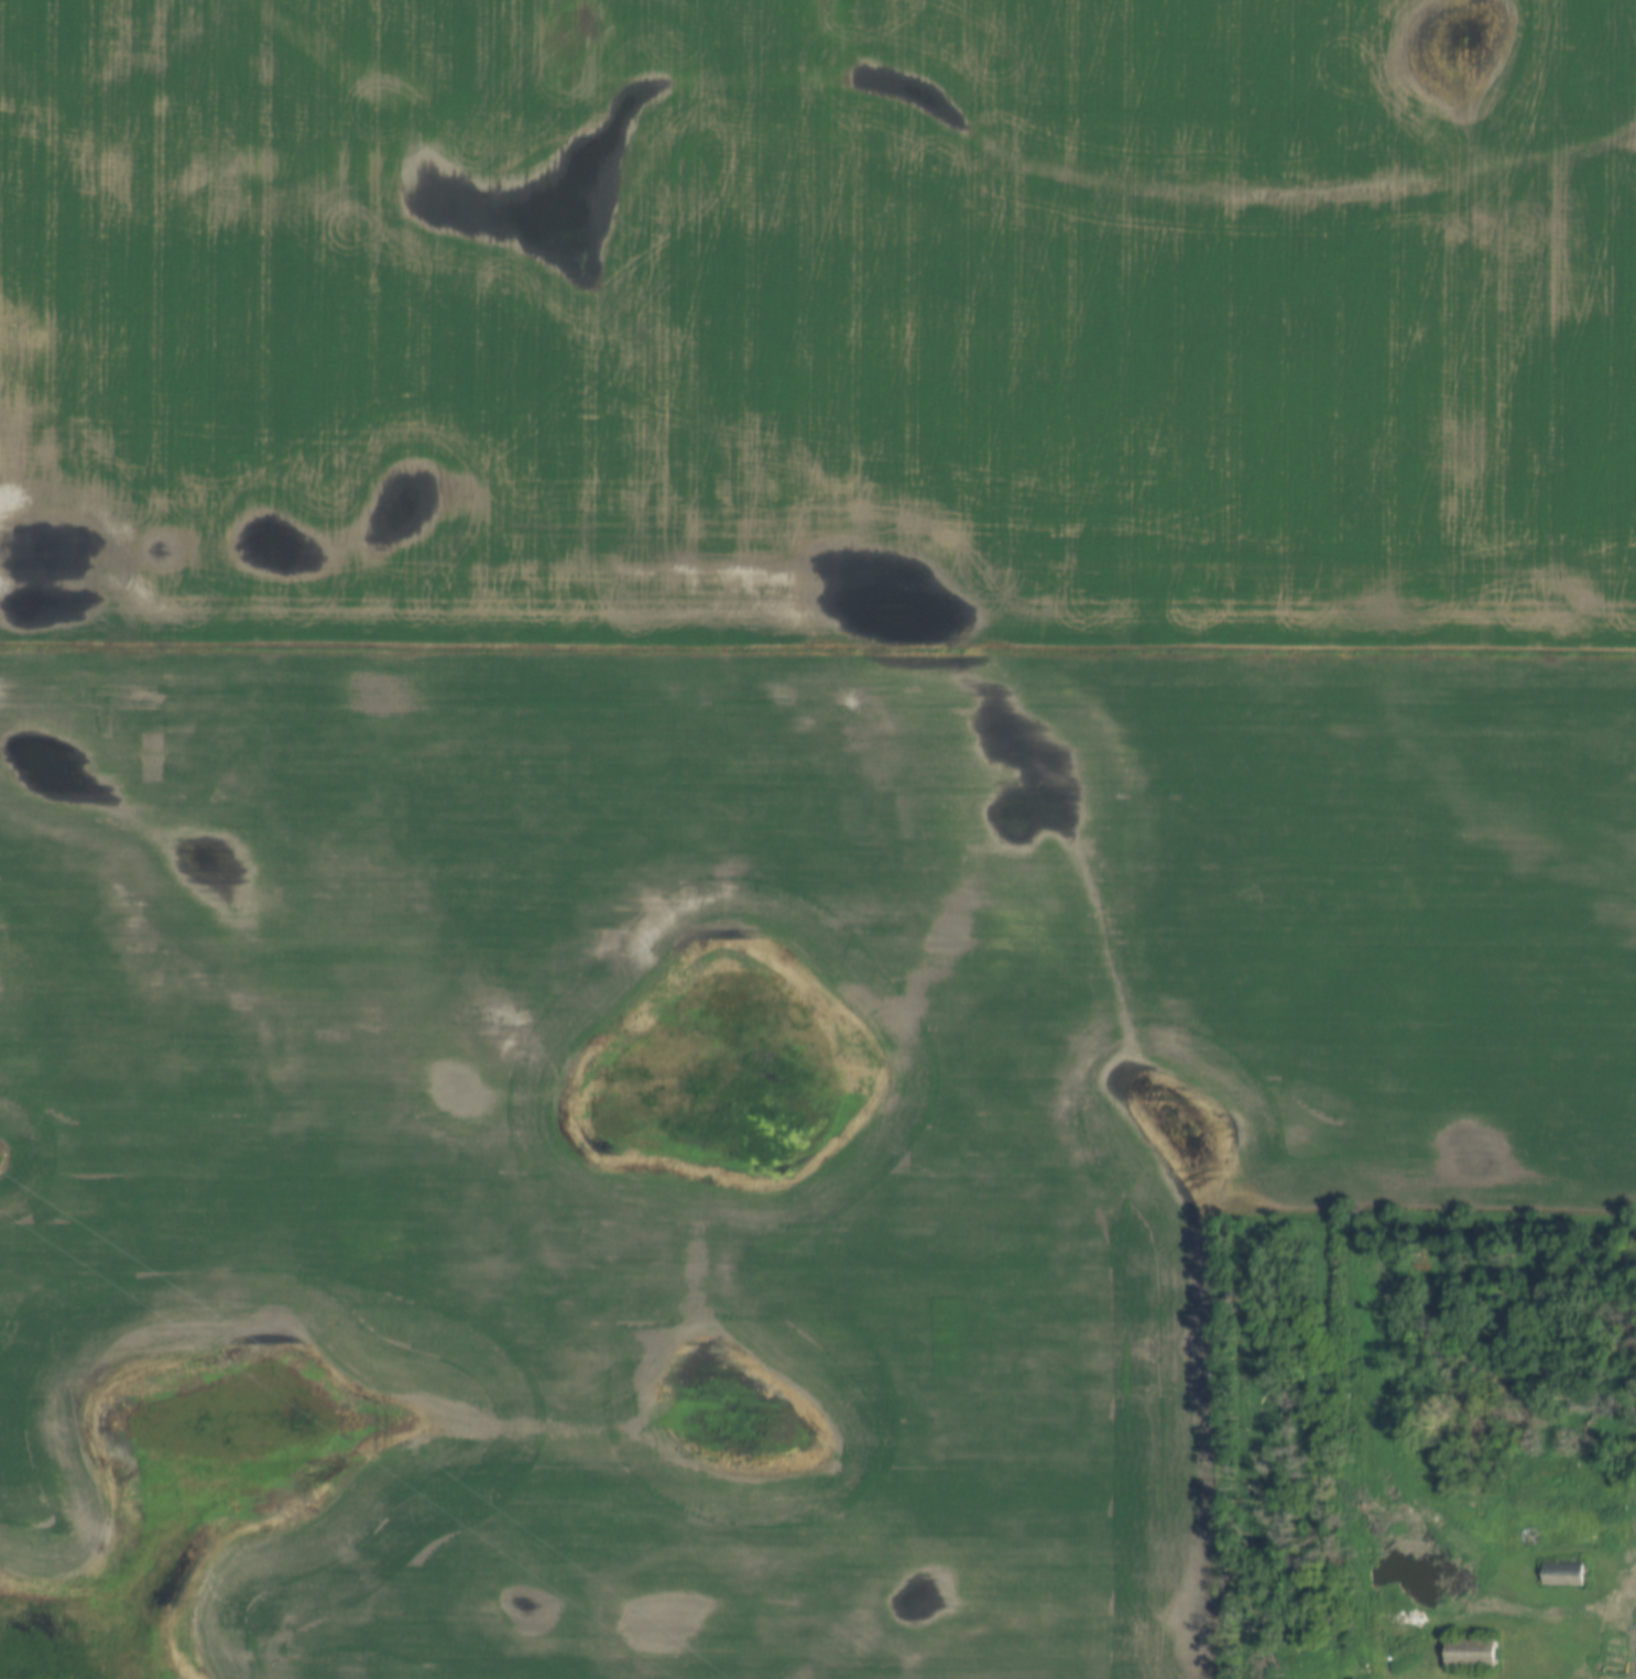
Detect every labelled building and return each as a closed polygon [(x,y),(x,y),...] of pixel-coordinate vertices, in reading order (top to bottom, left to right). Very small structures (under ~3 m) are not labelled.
[(1540,1585),(1580,1585),(1580,1562),(1540,1562),(1540,1585)] [(1445,1640),(1445,1667),(1495,1667),(1495,1640),(1445,1640)]
